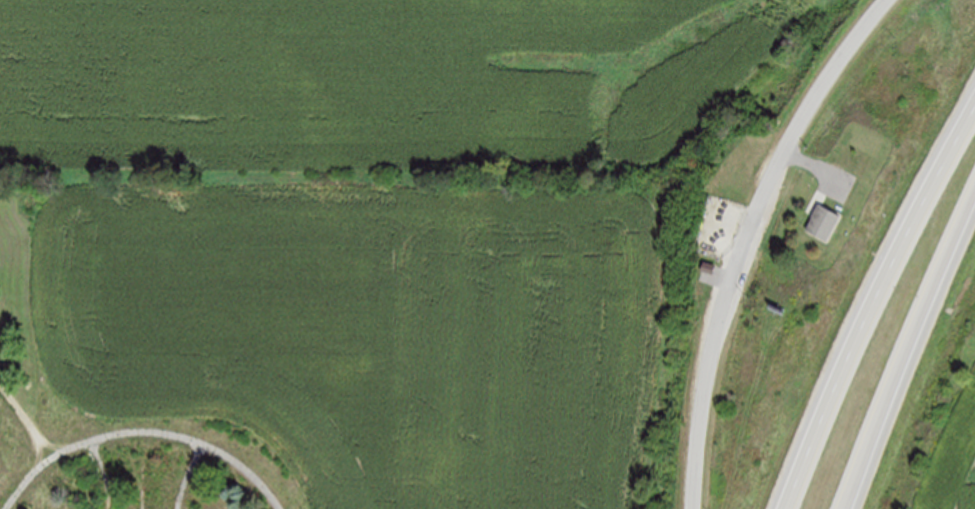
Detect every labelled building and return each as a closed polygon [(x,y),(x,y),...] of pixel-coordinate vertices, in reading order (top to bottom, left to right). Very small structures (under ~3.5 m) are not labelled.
[(819,203),(840,214),(826,241),(805,231),(819,203)]
